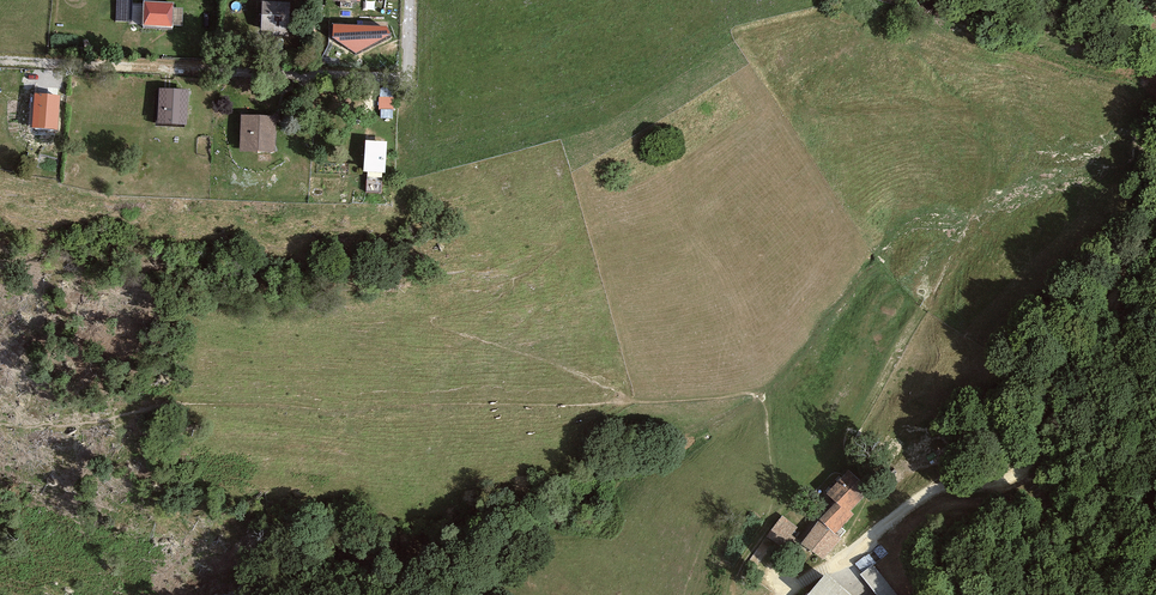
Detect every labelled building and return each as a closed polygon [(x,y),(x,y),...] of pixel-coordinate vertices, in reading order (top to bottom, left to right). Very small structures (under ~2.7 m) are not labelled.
[(132,21),(132,0),(117,0),(116,21),(132,21)] [(174,2),(143,0),(142,26),(173,27),(174,2)] [(290,2),(262,1),(261,30),(272,31),(272,36),(289,36),(290,2)] [(386,26),(333,24),(332,38),(357,53),(390,34),(386,26)] [(186,125),(188,89),(159,88),(158,123),(186,125)] [(394,89),(379,89),(379,110),(394,111),(394,89)] [(58,130),(60,95),(35,93),(32,129),(58,130)] [(277,116),(241,114),(240,150),(275,151),(277,116)] [(385,172),(387,141),(365,140),(363,171),(385,172)] [(849,471),(826,494),(836,502),(818,521),(835,534),(854,514),(850,510),(869,490),(849,471)] [(782,516),(767,536),(790,552),(798,541),(796,539),(802,531),(782,516)] [(841,538),(835,534),(818,521),(801,544),(824,560),(841,538)] [(891,587),(873,565),(860,575),(876,594),(897,594),(891,587)] [(826,573),(807,594),(852,594),(826,573)]
